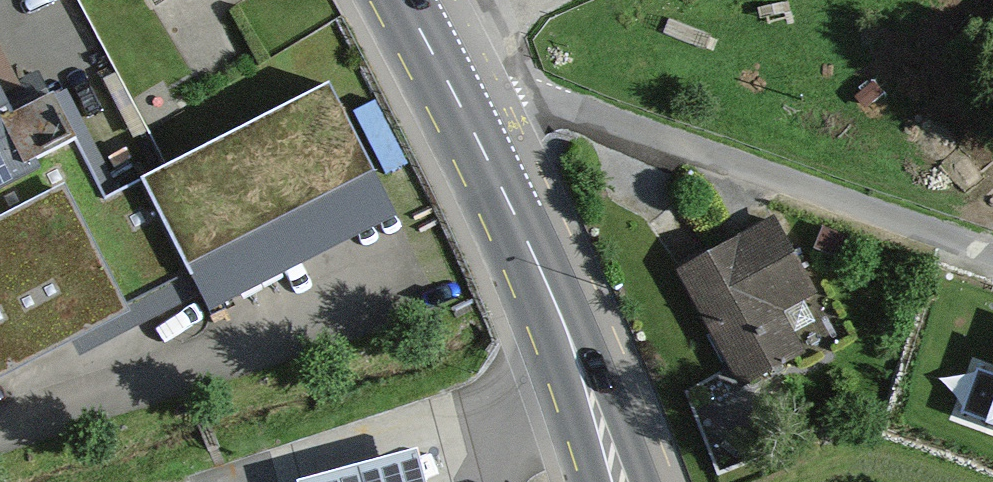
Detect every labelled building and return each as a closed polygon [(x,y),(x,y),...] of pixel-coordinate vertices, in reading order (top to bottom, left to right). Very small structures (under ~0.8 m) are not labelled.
[(185,303),(132,203),(79,107),(40,128),(0,51),(0,398),(2,402),(185,303)] [(354,87),(132,203),(185,303),(407,187),(354,87)] [(787,226),(687,285),(755,400),(820,362),(793,316),(828,296),(787,226)] [(299,481),(426,481),(418,450),(299,481)]
